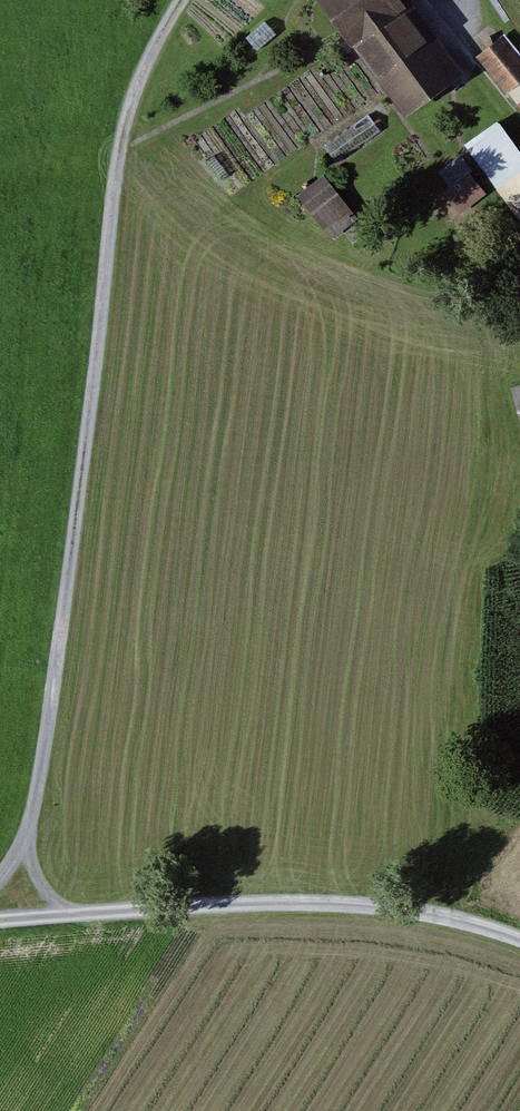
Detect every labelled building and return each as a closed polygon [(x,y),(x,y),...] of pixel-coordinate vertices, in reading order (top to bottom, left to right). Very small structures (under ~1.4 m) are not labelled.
[(398,115),(447,78),(388,0),(309,0),(398,115)] [(474,59),(512,108),(519,102),(519,62),(501,38),(474,59)] [(519,221),(519,163),(493,127),(465,148),(519,221)] [(510,387),(519,425),(519,384),(510,387)]
